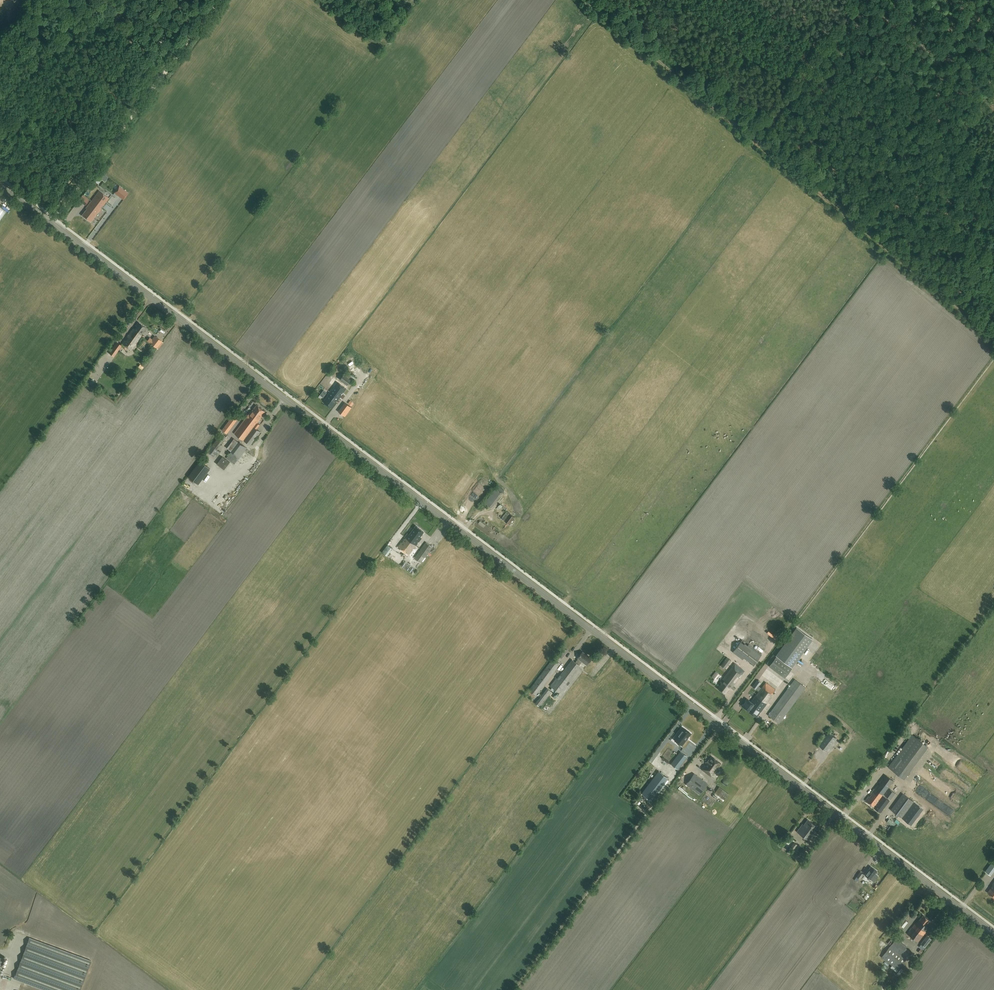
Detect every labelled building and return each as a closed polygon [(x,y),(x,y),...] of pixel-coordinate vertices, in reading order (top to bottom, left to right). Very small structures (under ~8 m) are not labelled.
[(121,196),(125,191),(120,187),(116,192),(121,196)] [(99,190),(91,200),(100,207),(102,205),(103,205),(105,202),(105,201),(106,201),(108,198),(99,190)] [(89,200),(82,195),(78,201),(85,205),(89,200)] [(90,222),(101,208),(100,207),(91,200),(85,208),(86,209),(81,215),(90,222)] [(125,340),(122,344),(131,350),(135,344),(138,341),(137,341),(146,328),(138,322),(135,325),(136,326),(134,328),(133,328),(127,337),(127,338),(126,340),(125,340)] [(162,341),(155,336),(150,342),(156,348),(162,341)] [(113,356),(121,345),(117,342),(109,353),(113,356)] [(350,374),(346,371),(344,374),(340,379),(347,385),(347,384),(350,387),(354,382),(351,380),(351,379),(348,377),(350,374)] [(346,389),(337,382),(334,386),(335,388),(333,390),(332,389),(330,392),(339,398),(341,395),(341,394),(342,392),(343,392),(346,389)] [(331,408),(339,398),(330,392),(323,402),(331,408)] [(346,403),(341,409),(339,412),(345,416),(347,413),(351,407),(346,403)] [(430,404),(427,407),(431,414),(435,412),(430,404)] [(260,417),(265,411),(257,405),(251,412),(235,433),(250,445),(260,432),(256,429),(259,425),(257,423),(261,418),(260,417)] [(239,416),(235,413),(222,430),(227,433),(239,416)] [(217,450),(220,446),(219,445),(225,437),(221,434),(212,446),(208,451),(216,457),(220,452),(217,450)] [(237,461),(247,448),(234,439),(227,448),(231,451),(226,458),(234,464),(237,461)] [(222,456),(217,464),(224,469),(230,462),(222,456)] [(198,484),(210,468),(200,461),(188,477),(198,484)] [(490,507),(502,492),(496,487),(484,502),(490,507)] [(509,524),(514,517),(507,511),(502,518),(509,524)] [(399,523),(403,527),(407,522),(403,518),(399,523)] [(420,528),(426,528),(426,524),(428,524),(428,519),(419,519),(420,528)] [(409,535),(407,534),(405,537),(416,545),(421,538),(419,537),(423,531),(416,526),(412,531),(409,535)] [(402,541),(402,542),(401,544),(400,544),(398,546),(409,555),(416,545),(405,537),(402,541)] [(432,547),(426,542),(414,558),(420,563),(432,547)] [(388,545),(382,553),(387,556),(392,548),(388,545)] [(415,568),(405,561),(402,566),(412,573),(415,568)] [(813,640),(797,627),(776,655),(792,667),(813,640)] [(728,636),(719,646),(725,651),(734,642),(728,636)] [(762,655),(742,640),(733,652),(742,659),(743,658),(753,666),(762,655)] [(559,661),(567,650),(562,646),(553,659),(553,658),(529,690),(536,695),(561,662),(559,661)] [(587,665),(591,658),(582,652),(578,658),(575,662),(572,659),(558,678),(557,677),(550,685),(561,693),(570,682),(569,681),(580,666),(579,665),(582,661),(587,665)] [(775,657),(768,667),(784,678),(791,668),(775,657)] [(725,668),(731,660),(727,658),(721,666),(725,668)] [(732,686),(744,671),(734,663),(720,682),(721,683),(718,688),(725,694),(731,686),(732,686)] [(720,674),(716,671),(712,677),(715,680),(720,674)] [(779,723),(805,687),(794,679),(768,715),(779,723)] [(761,683),(757,680),(752,687),(756,690),(761,683)] [(761,712),(771,697),(770,696),(775,689),(765,682),(751,702),(747,699),(742,706),(746,709),(746,710),(756,717),(759,713),(758,712),(759,711),(761,712)] [(549,695),(544,692),(535,703),(540,707),(549,695)] [(683,727),(680,732),(674,739),(675,740),(682,745),(691,733),(683,727)] [(826,751),(836,739),(828,732),(818,745),(826,751)] [(912,736),(888,768),(903,780),(927,748),(912,736)] [(678,769),(687,756),(681,751),(671,764),(678,769)] [(721,763),(711,756),(709,760),(708,759),(706,762),(707,763),(702,769),(711,776),(721,763)] [(651,800),(668,778),(658,771),(641,793),(651,800)] [(699,794),(707,783),(694,773),(686,784),(699,794)] [(869,796),(866,800),(874,806),(879,800),(886,805),(889,801),(882,795),(883,794),(890,799),(895,793),(888,788),(893,781),(885,775),(879,782),(880,783),(878,785),(877,785),(870,794),(871,794),(869,796)] [(724,799),(728,793),(719,787),(715,792),(712,796),(716,799),(719,795),(724,799)] [(901,817),(913,801),(903,793),(891,809),(901,817)] [(817,826),(807,819),(803,825),(802,824),(796,831),(808,840),(812,835),(811,835),(817,826)] [(870,879),(877,871),(871,866),(865,874),(870,879)] [(928,919),(922,914),(915,923),(914,922),(906,932),(917,941),(928,927),(924,924),(928,919)] [(14,932),(10,943),(14,944),(18,933),(14,932)] [(925,947),(931,939),(927,935),(920,944),(925,947)] [(30,937),(15,977),(48,989),(80,989),(92,960),(30,937)] [(896,972),(898,970),(912,952),(906,948),(907,946),(896,938),(881,957),(892,965),(890,967),(896,972)]
